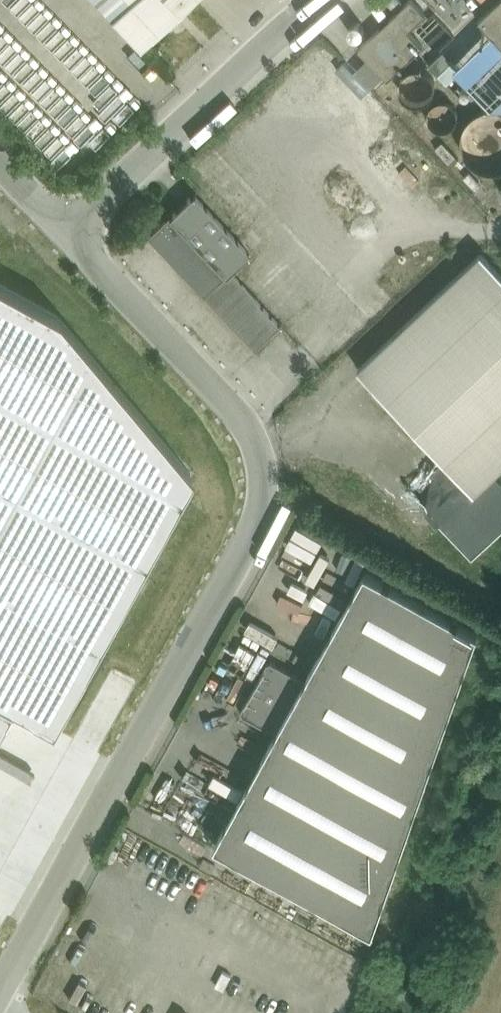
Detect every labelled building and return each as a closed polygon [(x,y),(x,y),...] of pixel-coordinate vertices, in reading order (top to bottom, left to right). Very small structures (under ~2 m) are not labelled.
[(140,50),(194,0),(93,0),(140,50)] [(388,76),(425,45),(411,29),(428,14),(416,0),(413,0),(361,44),(388,76)] [(485,8),(500,25),(500,0),(494,0),(485,8)] [(471,62),(500,94),(500,34),(471,62)] [(436,90),(437,83),(437,79),(436,75),(434,72),(431,69),(425,65),(418,64),(414,65),(411,66),(405,70),(402,76),(401,83),(402,90),(406,96),(409,98),(413,100),(419,101),(425,100),(429,98),(432,96),(436,90)] [(496,112),(491,113),(485,114),(480,117),(474,121),(471,125),(468,130),(465,136),(465,143),(465,148),(466,154),(469,159),(473,164),(478,169),(483,171),(487,173),(494,174),(500,174),(500,173),(500,113),(496,112)] [(193,171),(209,189),(228,173),(211,154),(193,171)] [(223,179),(210,193),(227,208),(239,193),(223,179)] [(195,196),(150,238),(256,350),(281,326),(229,271),(248,253),(195,196)] [(360,369),(442,456),(410,486),(475,555),(500,530),(500,478),(496,473),(500,468),(500,271),(483,252),(360,369)] [(10,701),(49,723),(189,470),(54,313),(0,283),(0,720),(10,701)] [(270,656),(241,709),(277,729),(216,841),(374,928),(478,629),(367,568),(308,676),(270,656)] [(323,631),(326,623),(305,616),(302,624),(323,631)] [(273,933),(285,912),(244,890),(233,912),(273,933)]
